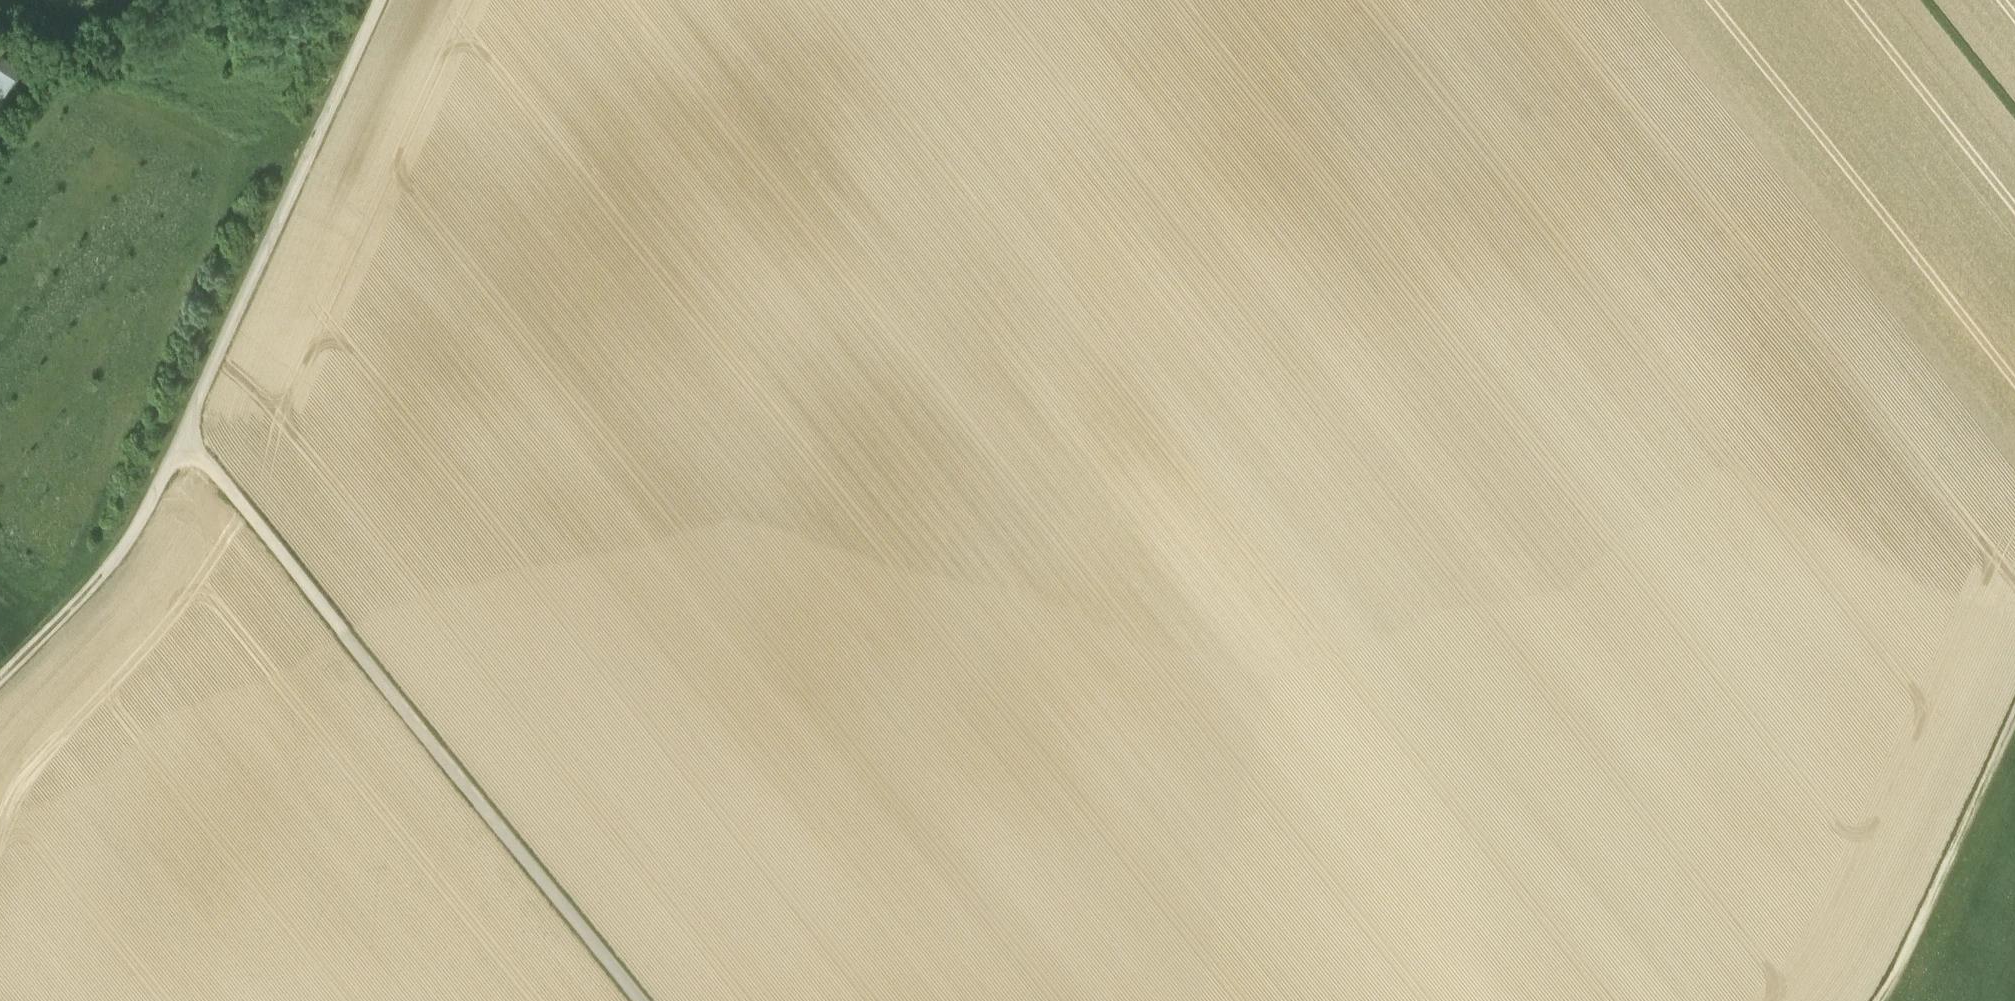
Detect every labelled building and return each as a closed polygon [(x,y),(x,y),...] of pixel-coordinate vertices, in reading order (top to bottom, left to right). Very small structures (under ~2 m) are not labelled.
[(0,67),(0,95),(2,96),(15,77),(0,67)]
